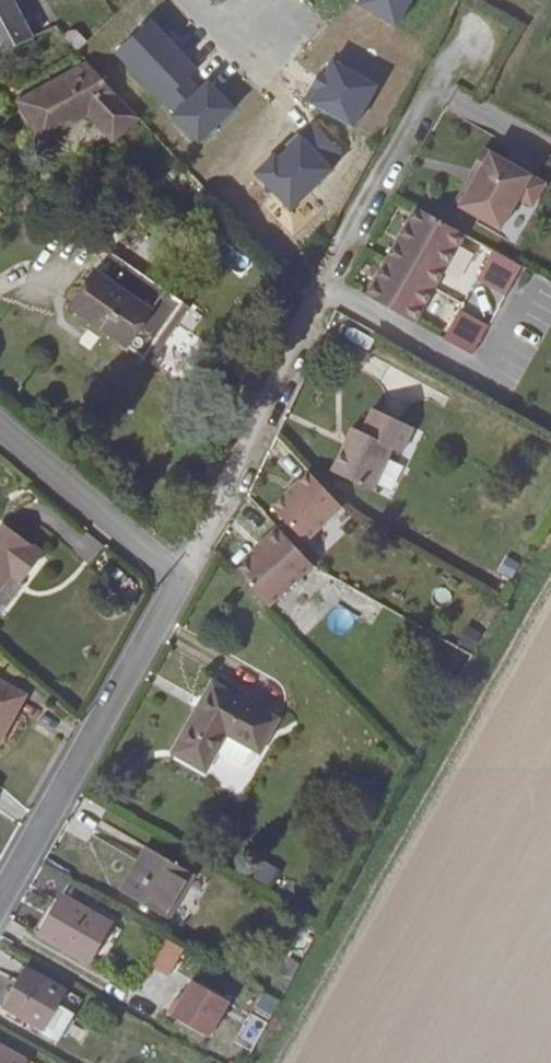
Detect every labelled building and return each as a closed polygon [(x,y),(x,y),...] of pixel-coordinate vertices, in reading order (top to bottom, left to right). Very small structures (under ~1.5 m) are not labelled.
[(34,38),(13,0),(0,0),(0,53),(34,38)] [(353,3),(396,27),(411,0),(354,0),(353,3)] [(150,20),(116,53),(153,92),(162,83),(171,93),(162,102),(164,101),(188,79),(197,70),(150,20)] [(319,73),(303,101),(351,128),(375,86),(332,62),(324,76),(319,73)] [(113,139),(137,116),(128,106),(126,104),(89,64),(21,102),(41,138),(89,112),(113,139)] [(199,91),(188,79),(164,101),(176,113),(173,116),(199,142),(234,109),(208,82),(199,91)] [(153,92),(162,102),(171,93),(162,83),(153,92)] [(274,155),(255,173),(290,209),(332,169),(328,166),(341,154),(313,124),(300,136),(297,133),(283,147),(286,151),(278,159),(274,155)] [(545,184),(483,148),(471,170),(473,172),(478,175),(473,185),(468,182),(455,204),(501,230),(518,199),(532,208),(545,184)] [(473,172),(468,182),(473,185),(478,175),(473,172)] [(417,209),(367,296),(415,324),(465,236),(417,209)] [(110,251),(71,307),(145,359),(184,303),(110,251)] [(494,252),(478,280),(507,297),(523,268),(494,252)] [(461,312),(445,340),(475,357),(490,329),(461,312)] [(372,349),(375,337),(347,329),(344,341),(372,349)] [(372,491),(392,449),(402,453),(414,428),(373,409),(362,432),(352,427),(332,471),(372,491)] [(308,543),(344,508),(311,473),(275,509),(308,543)] [(4,523),(0,529),(0,614),(1,614),(24,585),(21,582),(43,553),(4,523)] [(267,545),(257,554),(236,574),(269,608),(314,567),(278,529),(264,542),(267,545)] [(257,554),(267,545),(264,542),(254,551),(257,554)] [(0,681),(0,740),(25,695),(0,681)] [(213,683),(173,753),(205,771),(226,733),(259,752),(278,720),(213,683)] [(146,846),(120,891),(168,919),(194,874),(146,846)] [(271,886),(278,870),(261,862),(254,878),(271,886)] [(62,894),(39,934),(88,963),(111,923),(62,894)] [(168,977),(184,947),(164,936),(148,966),(168,977)] [(290,957),(281,973),(290,979),(300,963),(290,957)] [(42,1031),(58,1004),(66,989),(25,965),(1,1008),(42,1031)] [(187,976),(168,1015),(211,1036),(230,996),(187,976)] [(59,1040),(74,1013),(58,1004),(42,1031),(59,1040)] [(254,1052),(274,1016),(260,1008),(256,1016),(250,1013),(234,1042),(254,1052)] [(0,1044),(0,1062),(33,1062),(0,1044)]
